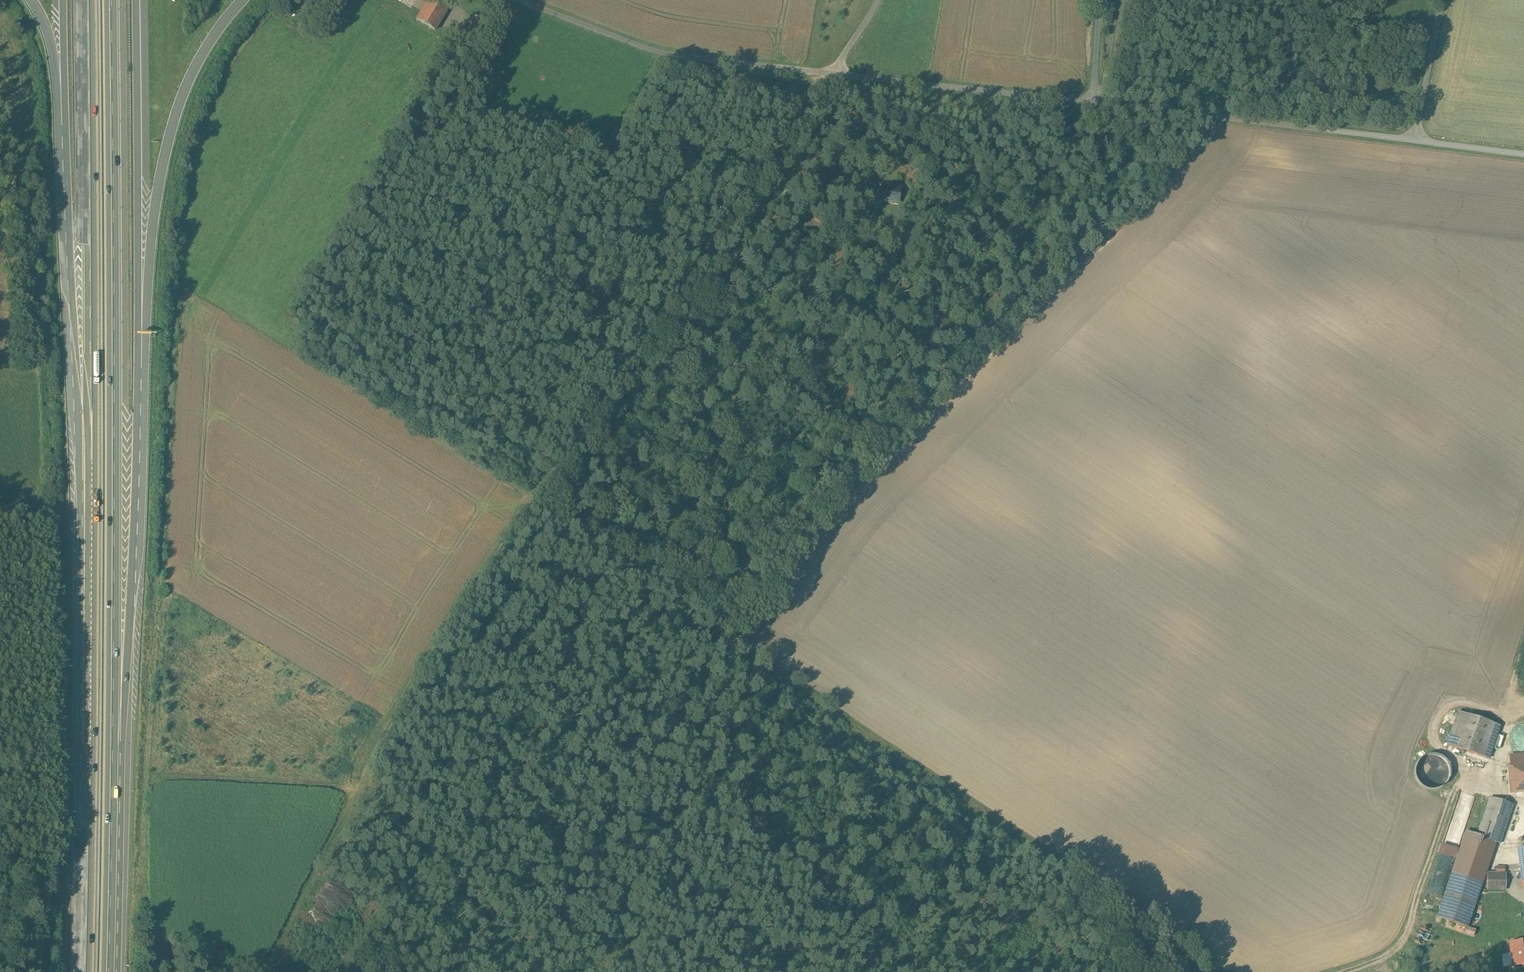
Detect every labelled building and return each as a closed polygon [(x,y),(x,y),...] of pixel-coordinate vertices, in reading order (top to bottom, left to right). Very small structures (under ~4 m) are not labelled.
[(440,0),(427,0),(416,19),(435,29),(449,5),(440,0)] [(900,185),(875,182),(873,202),(898,205),(900,185)] [(1488,758),(1499,726),(1458,712),(1447,745),(1488,758)] [(1430,755),(1429,778),(1449,778),(1449,755),(1430,755)] [(1510,793),(1523,792),(1523,764),(1507,766),(1510,793)] [(1475,868),(1485,871),(1494,842),(1499,843),(1512,804),(1490,797),(1469,860),(1477,863),(1475,868)] [(1481,883),(1451,873),(1437,916),(1466,926),(1481,883)] [(1487,873),(1486,889),(1505,889),(1505,873),(1487,873)] [(1510,943),(1513,965),(1523,964),(1523,941),(1510,943)]
